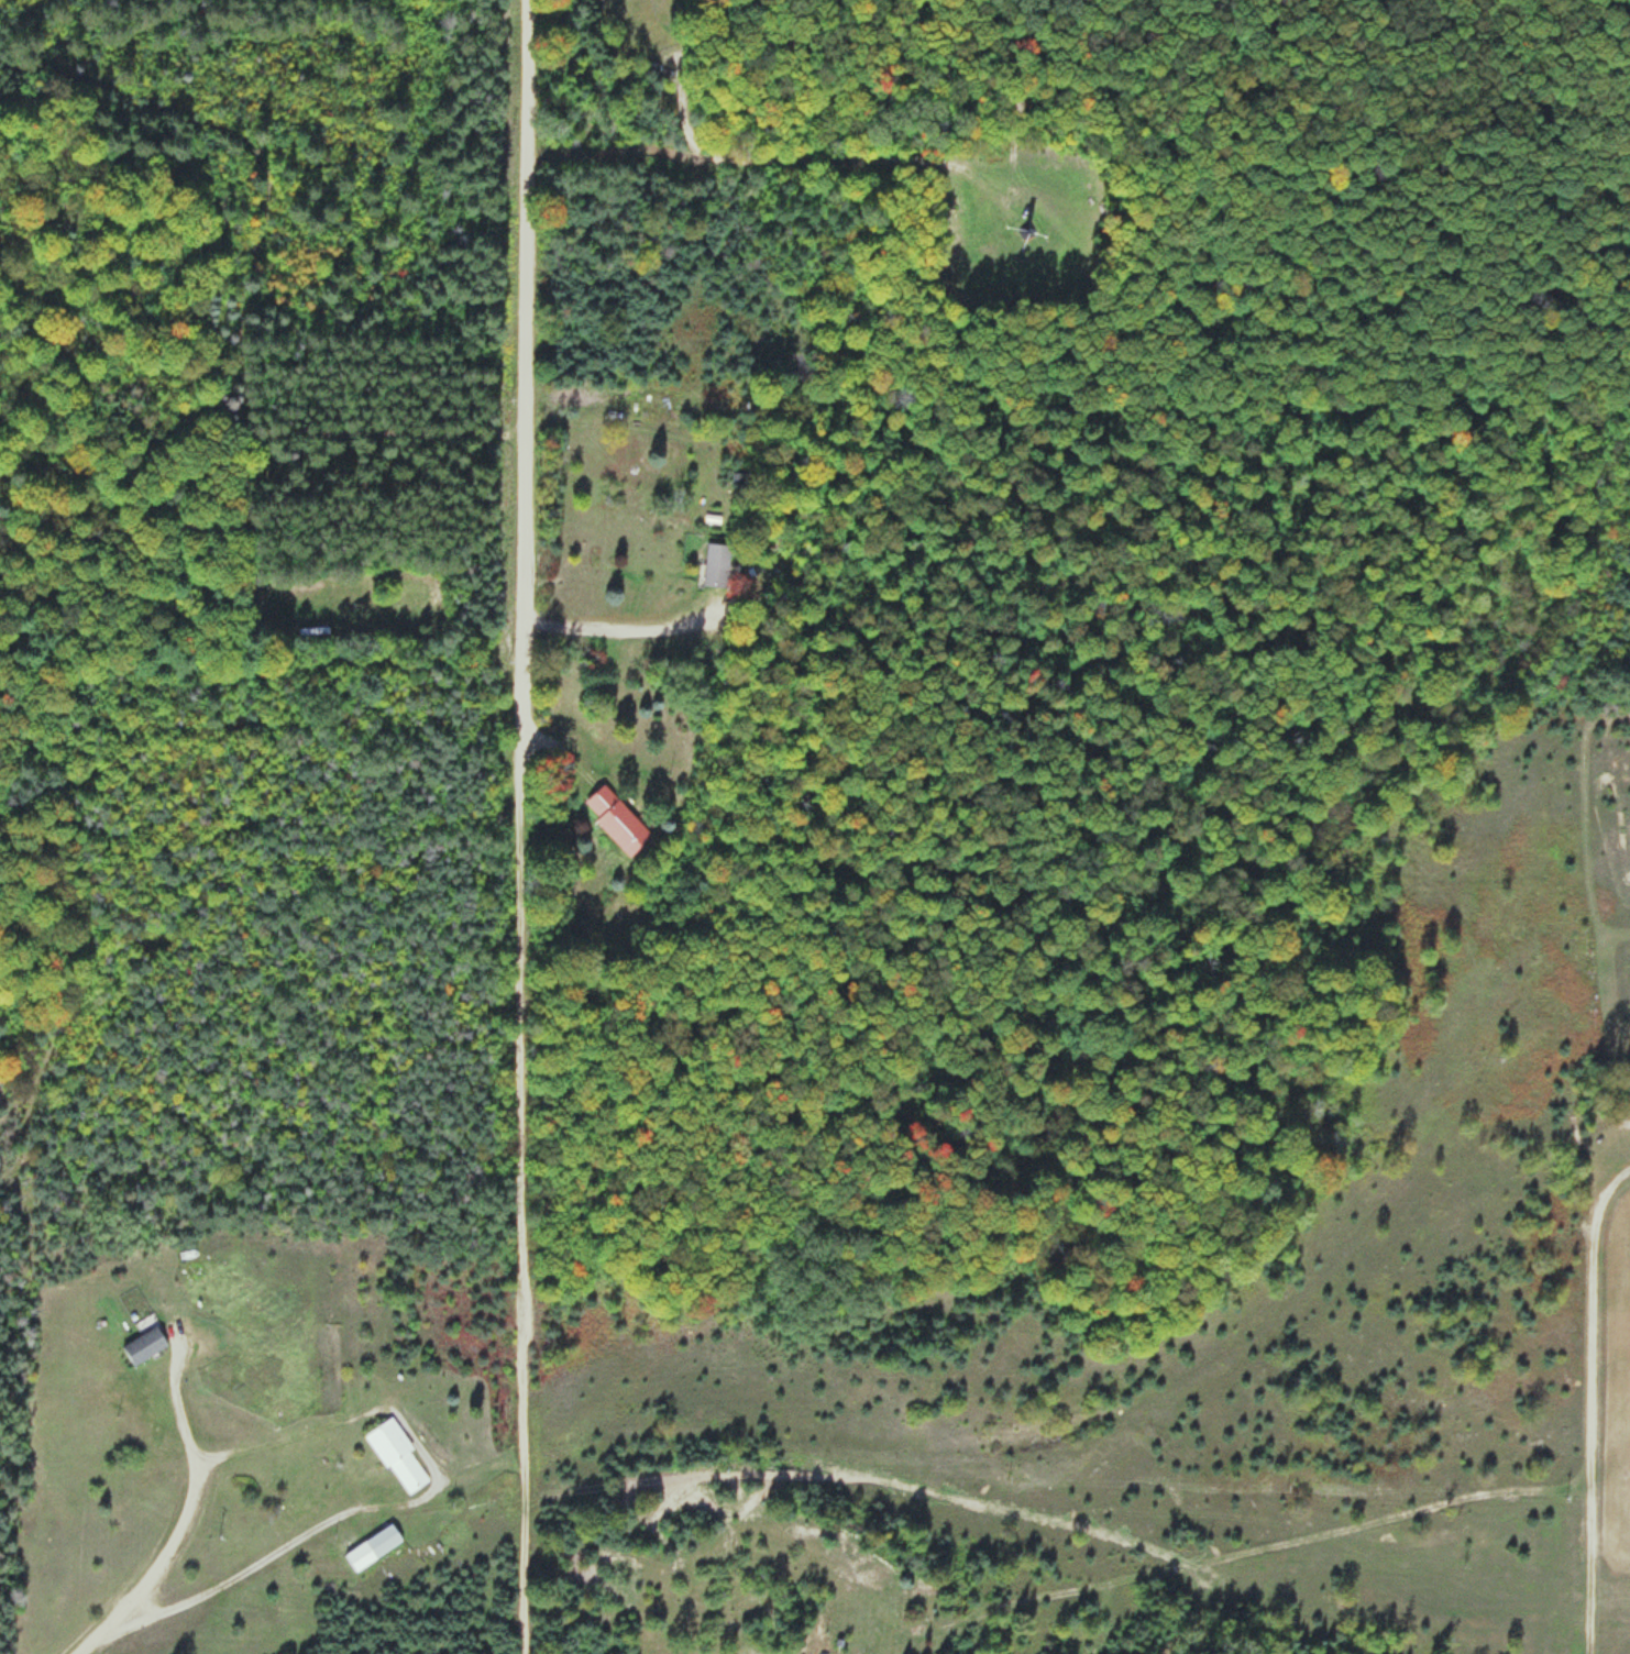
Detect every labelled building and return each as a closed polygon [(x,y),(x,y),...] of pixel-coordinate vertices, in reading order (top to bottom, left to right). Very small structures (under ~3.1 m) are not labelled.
[(729,545),(705,545),(705,587),(729,587),(729,545)] [(594,820),(629,858),(653,836),(604,784),(585,802),(598,817),(594,820)] [(122,1349),(136,1367),(167,1344),(153,1325),(122,1349)] [(414,1449),(392,1417),(365,1435),(407,1497),(430,1481),(410,1452),(414,1449)] [(356,1573),(403,1542),(391,1524),(344,1555),(356,1573)]
